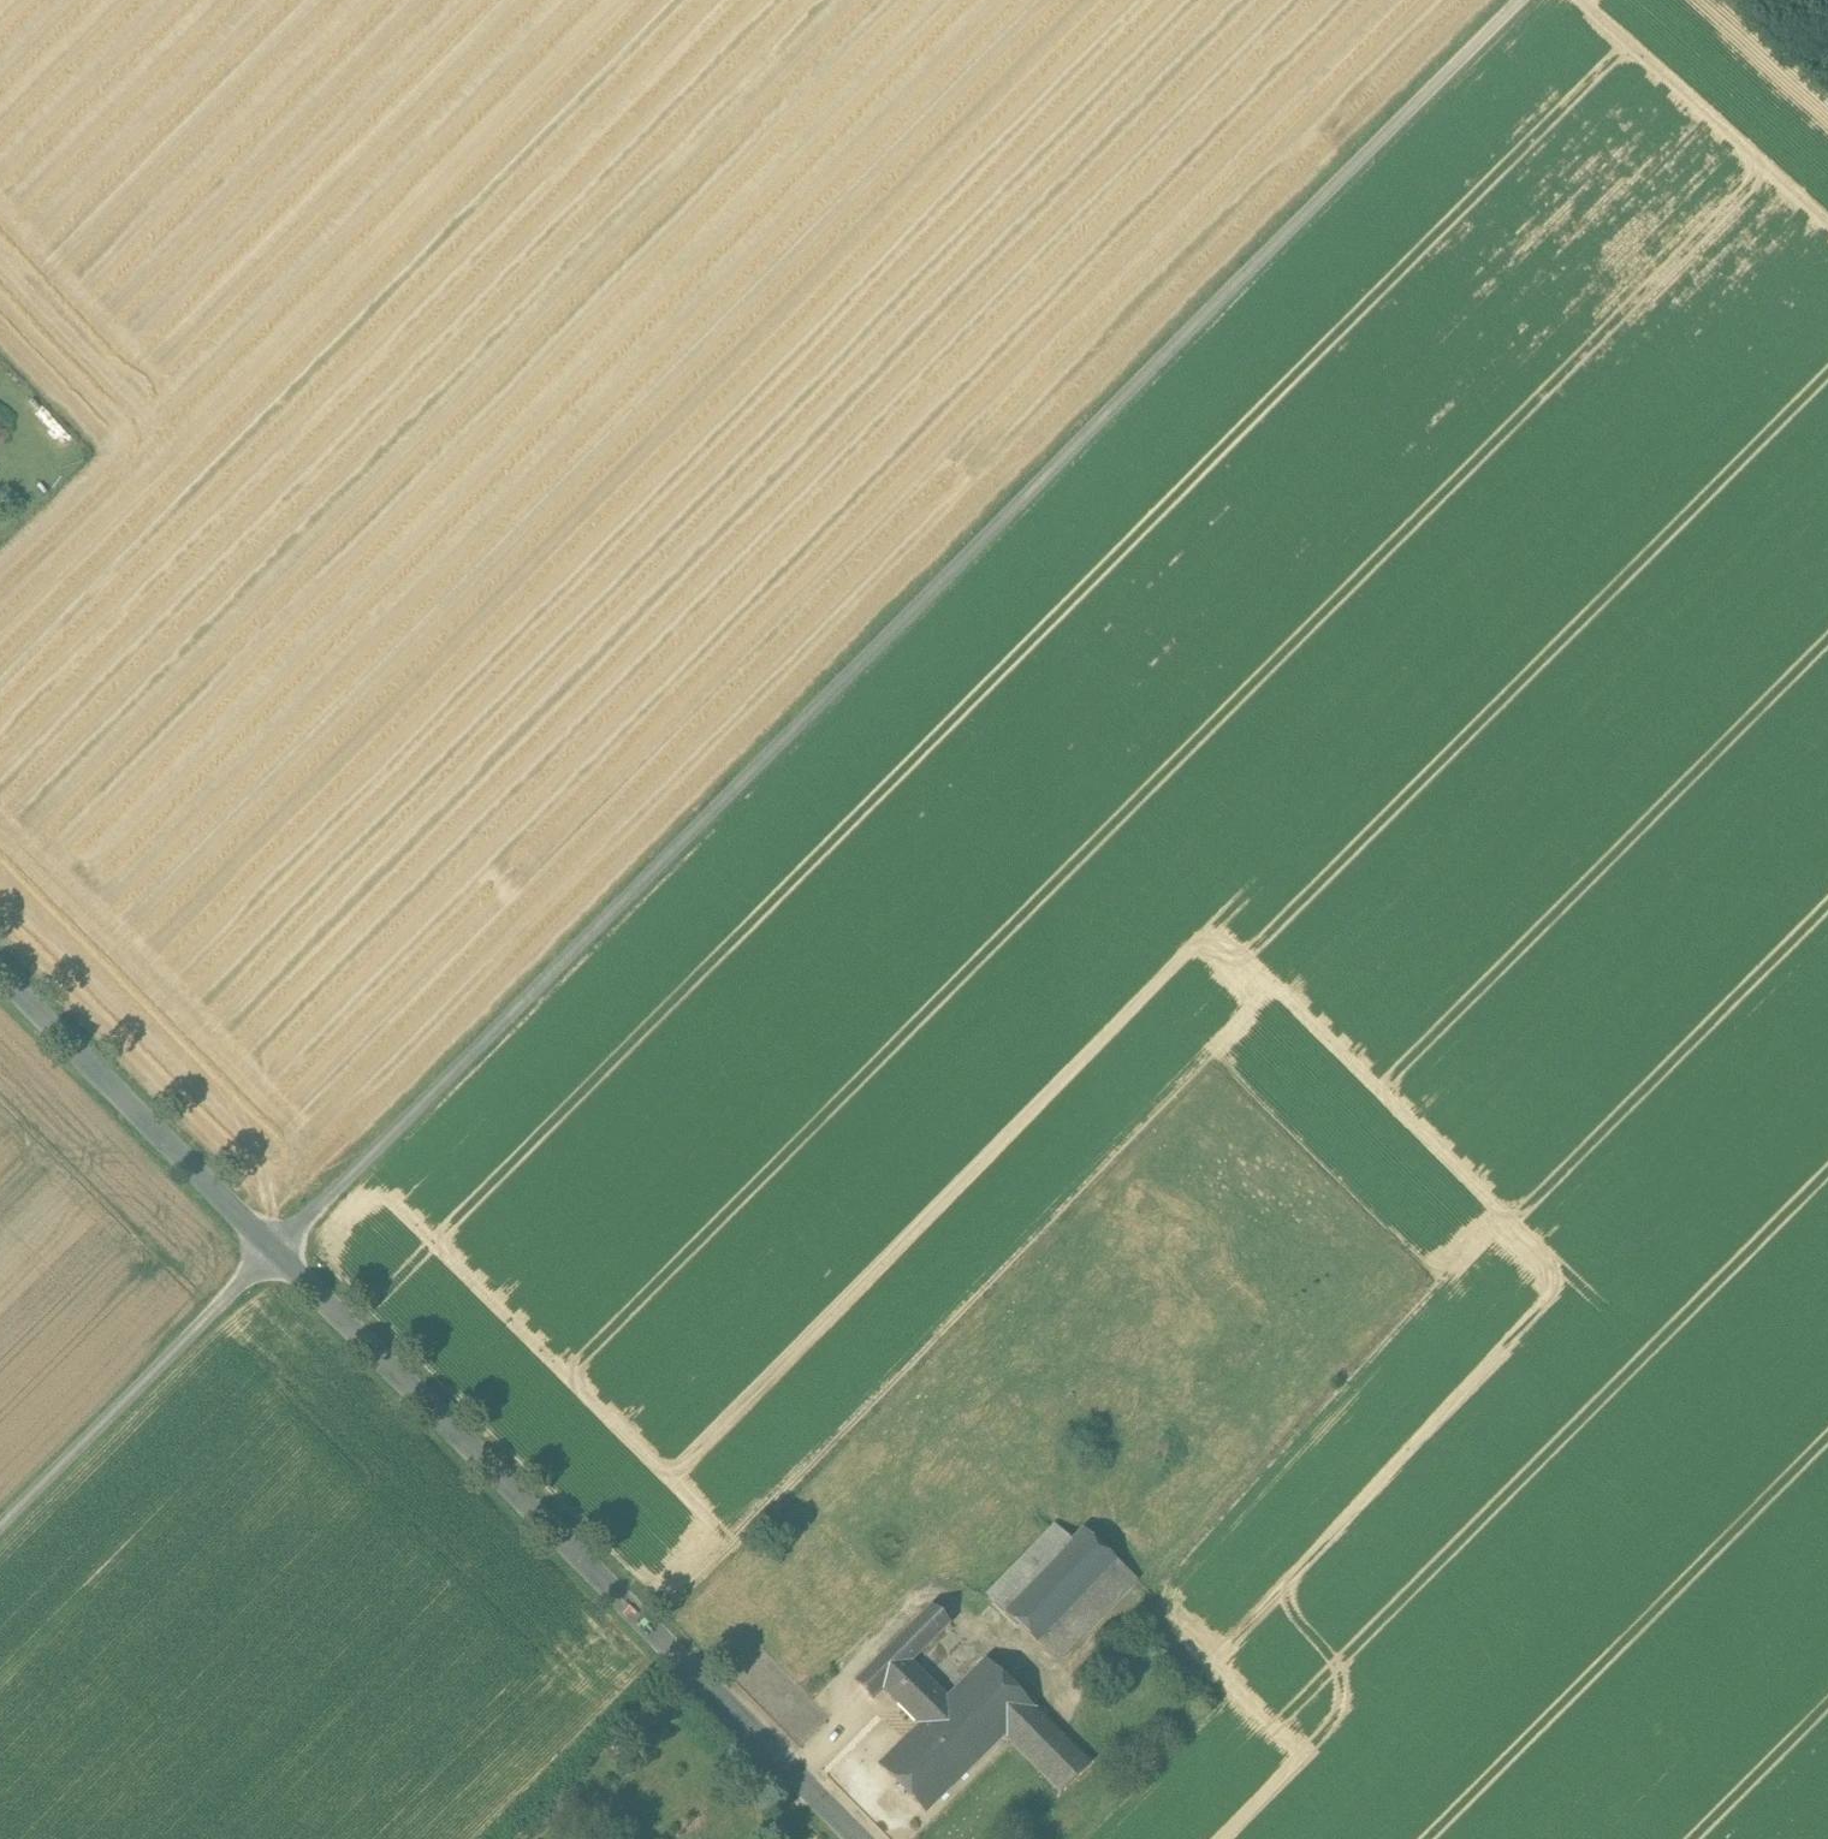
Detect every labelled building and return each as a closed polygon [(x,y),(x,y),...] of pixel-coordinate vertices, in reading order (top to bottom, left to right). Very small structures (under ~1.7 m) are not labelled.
[(1056,1525),(988,1595),(1040,1645),(1062,1622),(1119,1562),(1083,1529),(1072,1540),(1056,1525)] [(1062,1622),(1079,1638),(1136,1578),(1119,1562),(1062,1622)] [(951,1623),(933,1604),(855,1680),(873,1699),(883,1690),(912,1661),(951,1623)] [(1079,1638),(1062,1622),(1040,1645),(1057,1661),(1079,1638)] [(1039,1712),(987,1659),(948,1697),(935,1709),(983,1757),(1005,1736),(1010,1741),(1039,1712)] [(883,1690),(919,1725),(935,1709),(948,1697),(912,1661),(883,1690)] [(919,1725),(879,1765),(926,1813),(983,1757),(935,1709),(919,1725)] [(1039,1712),(1010,1741),(1061,1792),(1090,1764),(1039,1712)]
